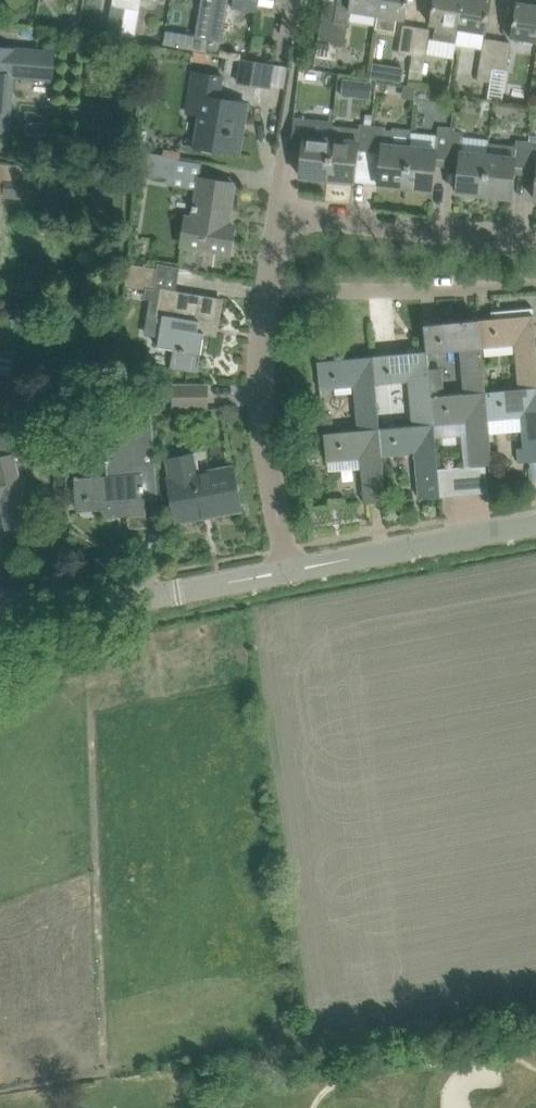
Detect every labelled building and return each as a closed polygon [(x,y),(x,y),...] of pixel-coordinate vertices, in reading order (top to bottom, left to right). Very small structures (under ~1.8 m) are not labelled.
[(125,7),(139,10),(141,0),(126,0),(125,7)] [(187,49),(193,50),(207,52),(209,38),(215,0),(201,0),(196,36),(189,35),(187,49)] [(209,38),(222,40),(229,0),(215,0),(209,38)] [(259,0),(233,0),(233,4),(258,8),(259,0)] [(273,11),(284,12),(280,33),(296,36),(302,0),(275,0),(273,11)] [(379,0),(338,0),(337,4),(325,2),(325,0),(318,39),(344,43),(349,10),(377,15),(379,0)] [(377,15),(404,20),(407,5),(407,0),(379,0),(377,15)] [(457,29),(462,0),(434,0),(433,9),(430,24),(436,25),(434,38),(455,41),(457,29)] [(457,29),(485,33),(491,0),(462,0),(457,29)] [(535,42),(535,4),(517,1),(511,38),(535,42)] [(402,26),(398,52),(412,54),(416,28),(402,26)] [(412,54),(411,59),(409,68),(423,70),(429,30),(416,28),(412,54)] [(492,68),(497,41),(483,39),(476,79),(490,81),(492,68)] [(510,44),(497,41),(492,68),(506,71),(510,44)] [(320,45),(318,57),(328,58),(329,47),(320,45)] [(7,131),(12,73),(51,77),(54,52),(0,47),(0,130),(7,131)] [(193,50),(192,59),(205,61),(207,52),(193,50)] [(237,81),(258,85),(263,61),(241,57),(237,81)] [(371,60),(368,75),(402,81),(404,66),(371,60)] [(195,146),(230,152),(230,151),(229,151),(234,120),(244,121),(247,103),(220,98),(224,76),(192,71),(189,94),(203,96),(195,146)] [(372,81),(344,79),(343,94),(371,96),(372,81)] [(301,176),(328,179),(333,124),(333,122),(294,118),(291,150),(292,143),(304,144),(301,176)] [(357,149),(370,151),(372,126),(359,125),(359,127),(333,124),(328,179),(354,181),(357,149)] [(379,184),(405,187),(410,130),(394,128),(393,132),(385,131),(385,127),(372,126),(370,151),(382,152),(379,184)] [(410,130),(405,187),(432,189),(435,165),(436,157),(448,159),(450,134),(450,128),(444,128),(443,133),(438,133),(410,130)] [(457,192),(484,194),(487,155),(462,152),(464,135),(450,134),(448,159),(460,160),(457,192)] [(514,165),(527,167),(530,142),(516,141),(515,147),(489,144),(487,155),(484,194),(511,197),(514,165)] [(530,142),(527,167),(535,167),(535,143),(530,142)] [(136,172),(167,177),(176,178),(179,156),(139,150),(136,172)] [(4,195),(40,198),(42,166),(7,163),(4,195)] [(200,178),(199,188),(194,218),(186,216),(182,244),(230,252),(234,224),(228,223),(234,183),(200,178)] [(126,285),(146,288),(154,289),(157,268),(129,264),(126,285)] [(163,290),(159,312),(159,314),(163,315),(158,346),(175,349),(172,367),(198,371),(205,332),(195,330),(197,320),(217,324),(222,299),(163,290)] [(519,388),(519,389),(535,387),(535,336),(533,308),(492,311),(492,318),(479,319),(482,347),(515,344),(519,388)] [(424,324),(426,351),(427,352),(428,352),(461,349),(465,393),(486,392),(486,391),(482,347),(479,319),(424,324)] [(426,351),(373,355),(375,383),(408,380),(412,425),(433,423),(430,397),(432,396),(428,352),(427,352),(426,351)] [(355,385),(359,429),(379,428),(375,383),(373,355),(318,360),(320,388),(355,385)] [(174,407),(207,407),(208,383),(174,382),(174,407)] [(519,389),(519,388),(486,391),(486,392),(488,419),(489,419),(522,416),(524,447),(518,447),(519,462),(535,460),(535,387),(519,389)] [(430,397),(433,423),(433,424),(434,424),(467,421),(471,466),(493,464),(489,419),(488,419),(486,392),(465,393),(432,397),(432,396),(430,397)] [(107,464),(108,472),(108,477),(75,479),(77,505),(78,505),(78,500),(104,498),(105,517),(128,515),(129,528),(147,527),(144,475),(156,474),(151,406),(128,407),(129,431),(123,432),(107,464)] [(24,414),(23,427),(52,430),(53,418),(24,414)] [(412,425),(379,428),(382,455),(415,452),(419,498),(453,495),(451,469),(451,467),(438,469),(434,424),(433,424),(433,423),(412,425)] [(4,457),(0,458),(0,498),(1,498),(7,526),(29,522),(16,463),(55,454),(55,432),(18,427),(9,430),(15,454),(4,457)] [(379,428),(359,429),(324,432),(327,460),(361,457),(365,503),(386,501),(384,476),(383,465),(382,455),(379,428)] [(233,466),(210,470),(197,473),(193,454),(167,459),(171,478),(169,479),(177,521),(178,521),(177,517),(210,511),(211,515),(241,509),(233,466)] [(393,465),(383,465),(384,476),(394,475),(393,465)] [(451,469),(453,495),(468,493),(468,492),(467,492),(465,467),(451,469)]
